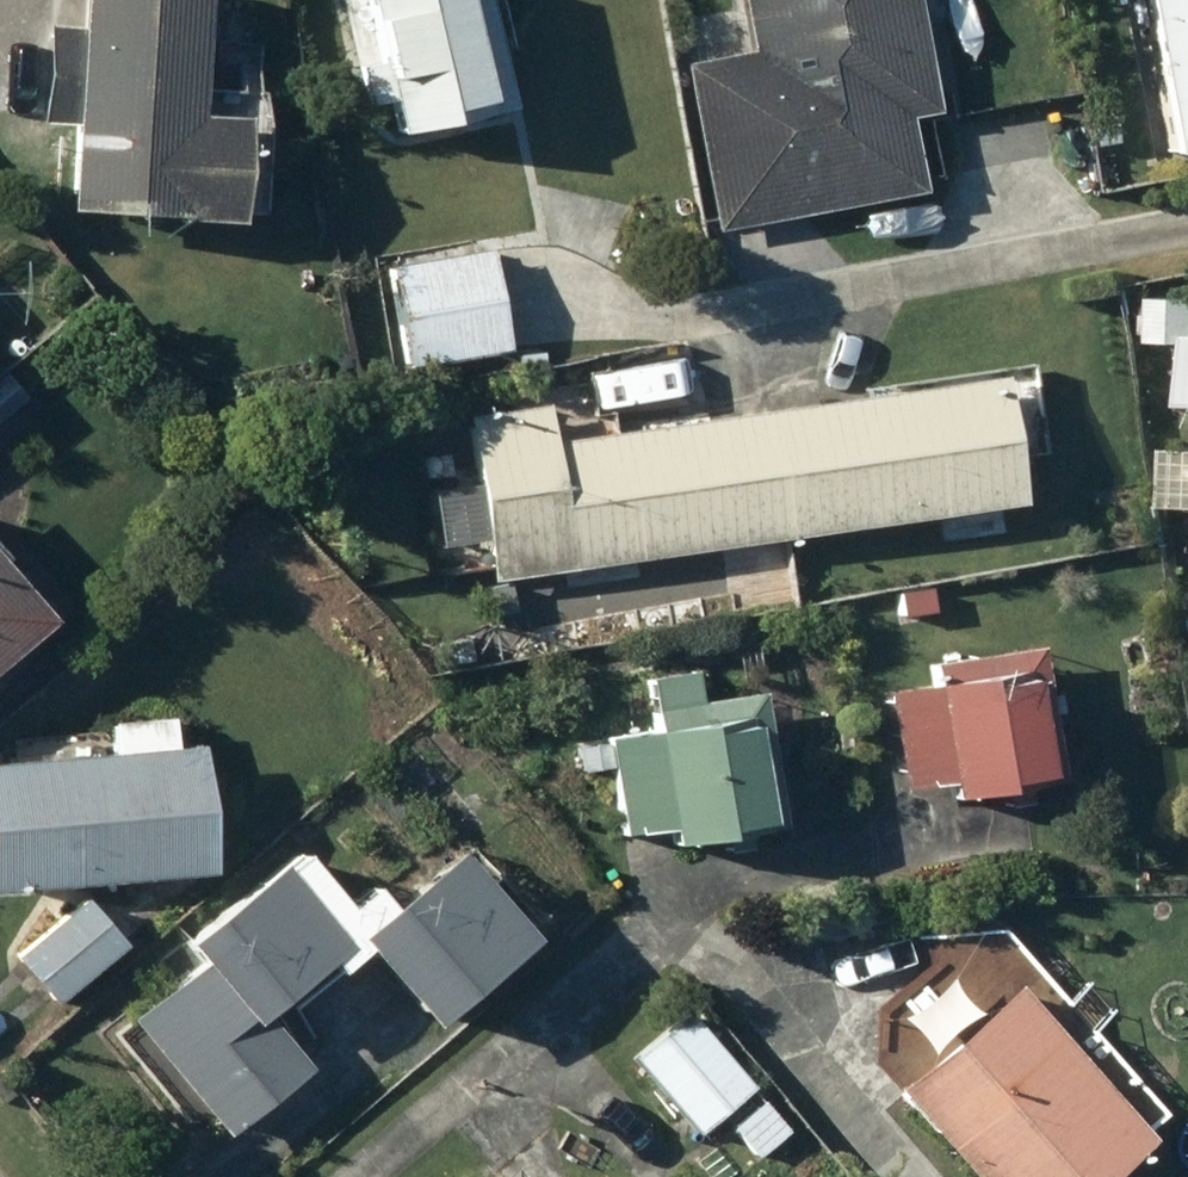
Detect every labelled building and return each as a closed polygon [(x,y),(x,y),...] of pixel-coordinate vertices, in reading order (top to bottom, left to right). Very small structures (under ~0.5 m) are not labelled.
[(71,207),(242,213),(246,113),(201,111),(205,0),(83,0),(82,24),(47,23),(43,122),(75,123),(71,207)] [(367,105),(392,99),(398,131),(515,105),(503,48),(515,46),(505,0),(344,0),(367,105)] [(757,54),(690,66),(720,229),(930,190),(916,114),(940,109),(920,0),(747,0),(757,54)] [(1178,149),(1187,147),(1187,0),(1148,0),(1178,149)] [(1118,141),(1107,75),(1081,80),(1092,145),(1118,141)] [(490,249),(392,268),(411,367),(509,348),(490,249)] [(1155,294),(1153,340),(1187,342),(1187,295),(1155,294)] [(0,378),(0,421),(28,398),(7,372),(0,378)] [(552,406),(467,418),(492,582),(794,536),(797,551),(817,548),(815,532),(1025,500),(1005,373),(557,441),(552,406)] [(52,616),(0,555),(0,661),(52,616)] [(1043,692),(1051,691),(1044,645),(883,670),(902,792),(953,784),(955,798),(1016,788),(1014,778),(1056,772),(1043,692)] [(652,677),(658,728),(614,733),(627,833),(673,827),(675,845),(731,838),(729,824),(771,818),(761,734),(771,733),(766,692),(701,700),(698,672),(652,677)] [(115,753),(0,762),(0,891),(214,873),(203,745),(176,747),(173,715),(112,719),(115,753)] [(233,903),(298,982),(329,956),(339,969),(372,942),(435,1019),(538,936),(467,850),(396,908),(375,882),(348,904),(302,847),(233,903)] [(88,897),(19,957),(57,1002),(127,943),(88,897)] [(163,961),(178,980),(134,1016),(229,1132),(311,1065),(265,1009),(298,982),(233,903),(163,961)] [(1011,991),(902,1092),(934,1127),(912,1147),(939,1176),(943,1176),(961,1160),(978,1176),(1104,1176),(1153,1132),(1017,985),(1013,989),(1009,927),(870,935),(874,998),(1011,991)] [(689,1011),(636,1061),(699,1129),(716,1114),(759,1160),(796,1126),(689,1011)] [(507,1166),(494,1176),(517,1176),(507,1166)]
